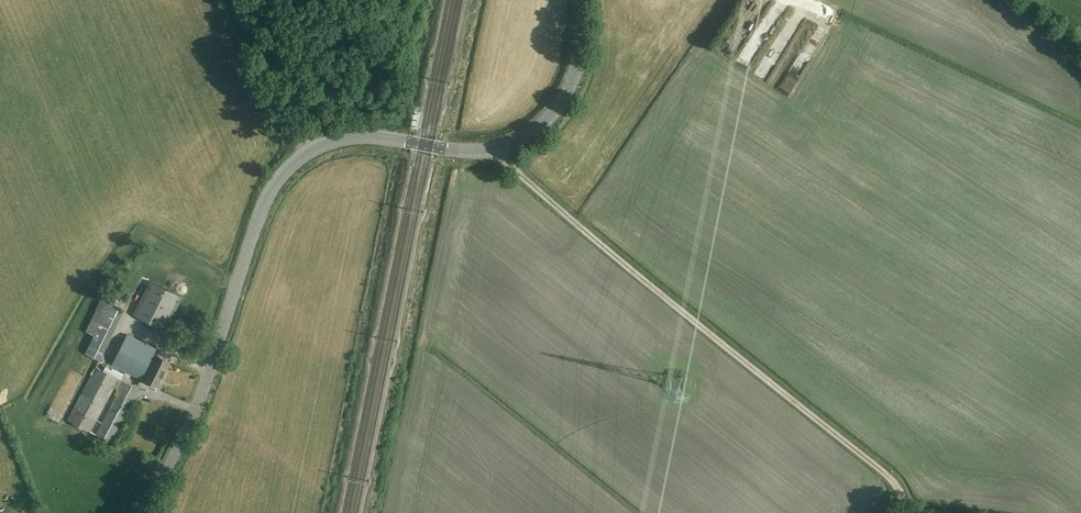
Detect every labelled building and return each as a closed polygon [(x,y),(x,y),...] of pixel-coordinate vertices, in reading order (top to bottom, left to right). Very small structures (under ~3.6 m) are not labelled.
[(155,277),(161,280),(165,269),(160,267),(155,277)] [(145,326),(163,335),(183,297),(150,280),(132,313),(147,321),(145,326)] [(110,306),(92,325),(96,329),(91,346),(97,352),(100,349),(101,345),(105,340),(110,325),(117,328),(121,323),(118,320),(121,316),(116,315),(118,310),(121,313),(122,309),(110,306)] [(125,371),(159,387),(170,362),(154,355),(157,348),(127,333),(116,359),(113,365),(125,371)] [(127,400),(138,404),(143,389),(132,385),(127,400)] [(92,431),(99,423),(87,414),(80,422),(92,431)]
